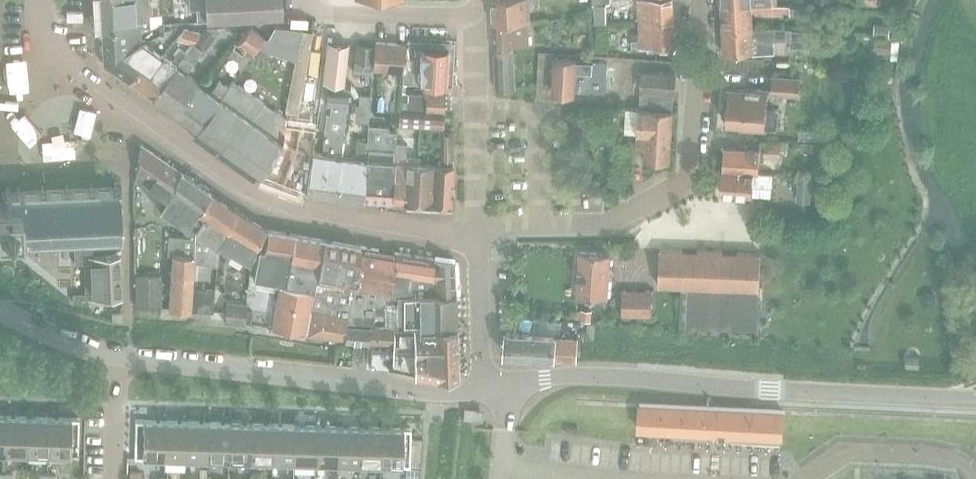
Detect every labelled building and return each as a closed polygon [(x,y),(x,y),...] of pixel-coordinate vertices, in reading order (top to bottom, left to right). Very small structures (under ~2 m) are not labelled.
[(140,27),(150,27),(149,15),(152,12),(151,4),(148,1),(148,0),(100,0),(101,28),(140,27)] [(205,20),(282,16),(281,0),(188,0),(189,8),(204,8),(205,20)] [(492,21),(511,20),(529,19),(529,0),(491,0),(492,21)] [(610,4),(610,0),(592,0),(592,5),(594,4),(595,24),(607,23),(606,4),(610,4)] [(674,21),(673,0),(638,0),(639,23),(674,21)] [(776,4),(776,0),(720,0),(720,8),(776,5),(776,4)] [(789,13),(789,5),(789,4),(776,4),(776,5),(720,8),(721,29),(751,28),(751,27),(751,10),(755,10),(755,14),(771,13),(771,14),(789,13)] [(511,20),(492,21),(494,46),(529,44),(528,20),(511,21),(511,20)] [(674,21),(639,23),(640,40),(631,40),(631,47),(675,45),(674,21)] [(874,23),(873,35),(888,36),(889,25),(874,23)] [(297,112),(311,31),(301,29),(301,28),(275,25),(267,38),(263,35),(255,45),(295,59),(285,110),(286,110),(297,112)] [(238,41),(250,26),(230,26),(220,35),(238,41)] [(255,45),(263,35),(250,26),(238,41),(252,51),(255,45)] [(596,26),(597,49),(607,49),(606,26),(596,26)] [(142,43),(141,43),(140,27),(101,28),(104,63),(142,43)] [(773,28),(761,27),(751,27),(751,28),(721,29),(722,51),(753,50),(752,33),(755,33),(755,36),(772,36),(772,38),(791,38),(790,27),(773,28)] [(176,38),(192,43),(200,32),(183,29),(176,38)] [(203,30),(194,43),(204,50),(213,37),(203,30)] [(574,33),(574,45),(583,45),(583,33),(574,33)] [(873,50),(891,52),(892,39),(874,37),(873,50)] [(327,40),(323,79),(343,81),(347,42),(327,40)] [(405,44),(374,41),(374,44),(372,68),(402,71),(405,44)] [(151,70),(161,57),(142,43),(104,63),(128,81),(136,70),(140,73),(145,66),(151,70)] [(174,113),(197,83),(198,82),(185,73),(202,50),(192,43),(184,51),(151,97),(174,113)] [(374,44),(356,43),(353,71),(371,73),(374,44)] [(402,82),(445,84),(447,47),(417,45),(417,52),(404,51),(403,71),(402,82)] [(151,97),(184,51),(179,46),(173,54),(176,55),(172,60),(163,54),(161,57),(151,70),(145,66),(140,73),(136,70),(128,81),(151,97)] [(494,50),(495,76),(496,88),(515,87),(513,49),(494,50)] [(789,61),(809,62),(810,54),(790,53),(789,61)] [(574,94),(576,61),(554,60),(552,92),(574,94)] [(675,73),(643,71),(642,91),(674,93),(676,73),(675,73)] [(800,77),(772,75),(771,92),(798,94),(800,77)] [(198,130),(219,99),(228,86),(218,80),(210,91),(197,83),(174,113),(198,130)] [(264,102),(255,96),(232,80),(228,86),(219,99),(198,130),(222,149),(228,153),(264,102)] [(409,111),(444,113),(445,87),(423,86),(423,94),(400,91),(399,99),(410,100),(409,111)] [(741,125),(777,128),(778,110),(766,109),(767,88),(740,86),(740,88),(728,87),(726,121),(741,123),(741,125)] [(341,156),(344,114),(347,89),(326,87),(325,103),(330,104),(329,112),(326,112),(321,153),(312,152),(305,192),(333,196),(341,156)] [(359,95),(359,104),(369,105),(370,95),(359,95)] [(443,127),(444,113),(409,111),(410,100),(399,99),(397,125),(443,127)] [(284,124),(285,117),(264,102),(228,153),(260,174),(280,143),(282,132),(284,124)] [(644,160),(657,161),(670,162),(673,111),(672,111),(665,111),(662,111),(658,110),(651,111),(645,110),(642,110),(640,109),(638,109),(625,109),(624,132),(637,133),(637,141),(636,145),(641,146),(645,146),(644,160)] [(286,112),(285,117),(284,124),(291,125),(293,113),(286,112)] [(296,145),(281,183),(305,192),(312,152),(311,152),(316,124),(307,122),(304,136),(298,135),(296,145)] [(395,202),(399,142),(396,142),(397,131),(388,130),(389,126),(368,124),(367,140),(360,199),(395,202)] [(433,163),(431,204),(453,205),(453,164),(453,131),(440,131),(441,156),(438,156),(438,164),(433,163)] [(260,174),(281,183),(296,145),(298,135),(282,132),(280,143),(260,174)] [(360,199),(367,140),(356,139),(354,157),(341,156),(333,196),(360,199)] [(722,169),(762,171),(763,160),(767,160),(767,154),(779,155),(780,144),(764,143),(764,141),(760,141),(759,149),(724,146),(722,169)] [(433,163),(420,163),(420,156),(406,155),(407,143),(399,142),(395,202),(431,204),(433,163)] [(169,195),(181,172),(141,144),(136,178),(166,200),(169,195)] [(772,172),(762,171),(722,169),(721,193),(771,197),(772,172)] [(197,212),(211,193),(181,172),(169,195),(166,200),(159,209),(185,228),(182,232),(188,236),(168,235),(167,253),(172,254),(168,309),(189,311),(193,262),(195,232),(205,218),(197,212)] [(798,174),(796,199),(809,200),(811,175),(798,174)] [(88,253),(88,237),(91,237),(91,240),(94,240),(94,237),(115,236),(115,240),(99,240),(99,252),(119,252),(118,236),(120,236),(120,235),(123,234),(123,230),(119,230),(118,192),(121,191),(121,187),(118,187),(118,186),(116,186),(116,182),(113,182),(113,186),(92,187),(92,183),(88,183),(88,187),(68,188),(68,184),(64,184),(65,188),(44,189),(43,185),(40,185),(40,189),(19,190),(19,186),(16,186),(16,190),(9,191),(9,187),(6,187),(6,191),(4,191),(4,192),(1,192),(1,195),(4,195),(4,202),(20,201),(21,228),(0,229),(0,240),(8,240),(8,243),(11,243),(11,240),(19,240),(19,243),(22,243),(22,240),(43,239),(43,242),(46,242),(46,239),(67,238),(67,241),(70,241),(70,238),(73,238),(74,253),(88,253)] [(219,243),(236,210),(211,193),(197,212),(205,218),(195,232),(193,262),(216,264),(219,243)] [(21,228),(20,201),(4,202),(0,202),(0,229),(21,228)] [(236,210),(219,243),(246,260),(249,261),(254,246),(265,229),(236,210)] [(286,271),(293,234),(266,229),(263,248),(258,247),(252,277),(279,282),(280,275),(285,276),(286,271)] [(352,287),(360,245),(293,234),(286,271),(285,276),(352,287)] [(388,296),(389,289),(396,251),(360,245),(352,287),(348,309),(347,316),(343,341),(393,344),(395,326),(371,325),(373,322),(375,304),(381,305),(384,298),(388,298),(389,296),(388,296)] [(757,329),(759,289),(760,253),(659,249),(658,285),(681,286),(680,326),(757,329)] [(433,280),(432,257),(396,251),(389,289),(398,290),(400,280),(406,281),(407,275),(412,276),(433,280)] [(606,306),(607,297),(610,253),(579,251),(576,295),(593,296),(592,305),(606,306)] [(85,278),(120,276),(119,256),(88,258),(88,253),(74,253),(74,264),(84,264),(85,278)] [(410,295),(455,294),(454,261),(432,257),(433,280),(412,276),(410,295)] [(160,274),(135,274),(135,306),(160,306),(160,274)] [(655,274),(624,275),(624,288),(655,287),(655,274)] [(409,296),(410,295),(412,276),(407,275),(406,281),(400,280),(398,290),(389,289),(388,296),(389,296),(397,296),(397,298),(402,298),(402,296),(409,296)] [(120,276),(85,278),(85,294),(72,294),(72,303),(81,302),(81,298),(120,296),(120,276)] [(652,315),(652,290),(622,289),(622,314),(652,315)] [(420,328),(456,329),(455,294),(410,295),(409,296),(402,296),(402,298),(397,298),(397,329),(403,329),(403,328),(414,328),(420,328)] [(277,297),(271,329),(304,335),(343,341),(347,316),(309,309),(310,303),(277,297)] [(244,323),(246,303),(226,302),(224,321),(244,323)] [(591,321),(592,310),(580,310),(580,321),(591,321)] [(267,314),(251,312),(249,323),(265,326),(267,314)] [(122,313),(111,313),(112,321),(122,321),(122,313)] [(192,313),(189,326),(210,326),(210,313),(192,313)] [(456,329),(420,328),(414,328),(403,328),(403,329),(402,348),(394,347),(393,356),(398,357),(398,370),(437,378),(457,378),(456,329)] [(577,335),(555,334),(506,330),(505,355),(539,357),(539,361),(553,362),(553,358),(575,359),(577,335)] [(905,355),(905,368),(918,369),(919,356),(905,355)] [(782,410),(637,403),(636,429),(780,436),(782,410)] [(26,453),(27,416),(5,415),(4,452),(26,453)] [(48,453),(49,417),(27,416),(26,453),(48,453)] [(49,417),(48,453),(77,454),(79,417),(49,417)] [(164,457),(165,420),(135,419),(134,456),(164,457)] [(185,457),(186,421),(165,420),(164,457),(185,457)] [(207,458),(208,421),(186,421),(185,457),(207,458)] [(228,459),(230,422),(208,421),(207,458),(228,459)] [(250,459),(251,423),(230,422),(228,459),(250,459)] [(271,460),(273,423),(251,423),(250,459),(271,460)] [(293,461),(294,424),(273,423),(271,460),(293,461)] [(315,461),(316,425),(294,424),(293,461),(315,461)] [(336,462),(337,425),(316,425),(315,461),(336,462)] [(358,463),(359,426),(337,425),(336,462),(358,463)] [(379,463),(381,427),(359,426),(358,463),(379,463)] [(381,427),(379,463),(409,464),(410,427),(381,427)] [(129,478),(141,478),(141,471),(130,471),(129,478)]
